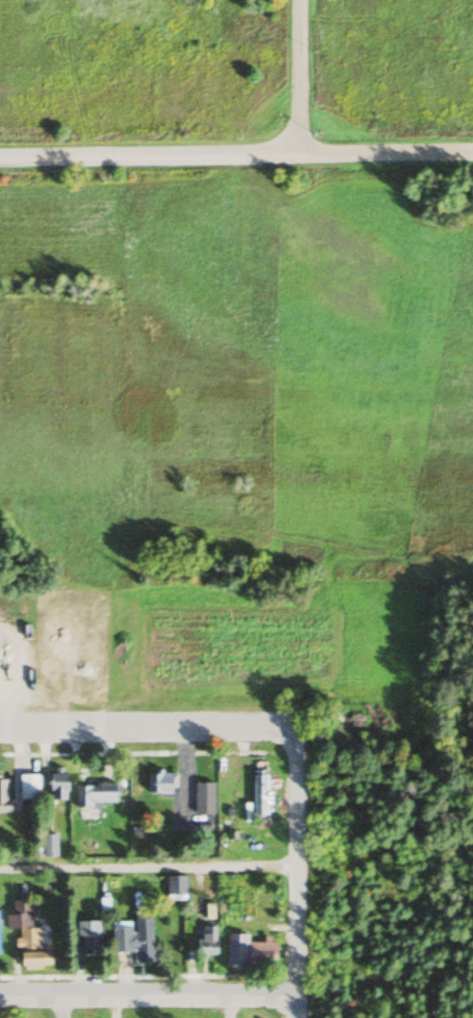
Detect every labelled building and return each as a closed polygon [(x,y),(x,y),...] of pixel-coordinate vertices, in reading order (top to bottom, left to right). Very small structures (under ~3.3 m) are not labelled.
[(252,817),(268,817),(268,772),(252,772),(252,817)] [(147,794),(176,794),(176,773),(147,773),(147,794)] [(67,774),(51,774),(51,801),(67,801),(67,774)] [(39,776),(19,776),(19,800),(39,800),(39,776)] [(213,783),(194,783),(194,816),(213,816),(213,783)] [(75,784),(75,806),(115,806),(115,784),(75,784)] [(56,856),(56,835),(42,836),(42,857),(56,856)] [(11,898),(11,913),(5,913),(5,928),(19,927),(20,967),(51,967),(50,951),(39,951),(39,927),(31,927),(31,898),(11,898)] [(153,961),(151,917),(132,917),(132,921),(113,922),(114,950),(136,949),(136,962),(153,961)] [(100,949),(100,920),(78,920),(78,949),(100,949)] [(196,957),(215,957),(215,925),(201,925),(201,940),(196,940),(196,957)] [(247,941),(247,934),(227,933),(226,964),(276,965),(276,942),(247,941)]
